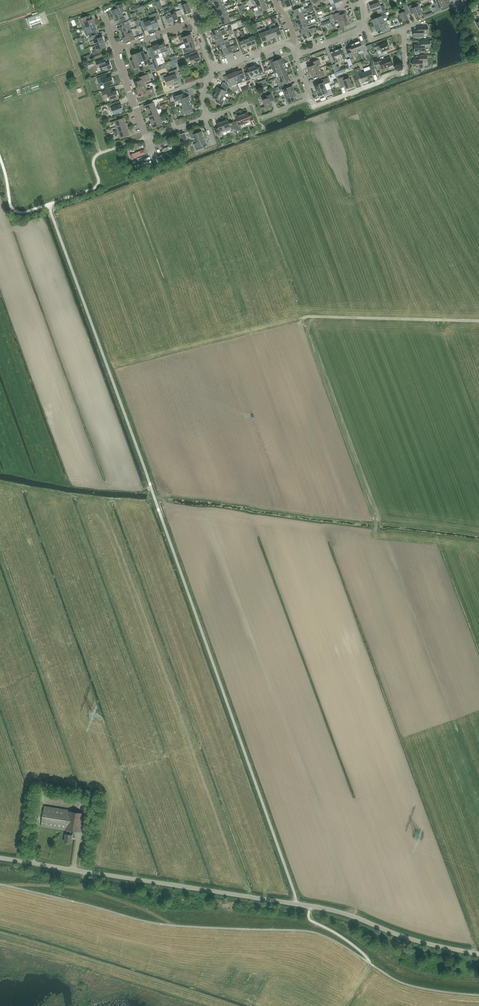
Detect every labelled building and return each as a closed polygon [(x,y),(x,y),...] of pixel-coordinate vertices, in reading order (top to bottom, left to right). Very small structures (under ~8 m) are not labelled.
[(182,5),(181,3),(178,4),(180,10),(183,9),(186,15),(191,12),(187,0),(183,0),(185,4),(182,5)] [(336,7),(332,9),(333,13),(339,11),(338,11),(344,9),(343,6),(345,5),(343,0),(342,0),(335,3),(336,7)] [(434,13),(441,11),(440,8),(446,6),(443,0),(442,0),(434,3),(435,6),(432,8),(434,13)] [(214,9),(214,10),(225,6),(224,2),(215,5),(216,8),(214,9)] [(373,12),(377,10),(379,10),(380,12),(385,10),(384,5),(381,6),(379,2),(370,6),(373,12)] [(111,11),(113,16),(122,13),(125,12),(122,4),(115,6),(116,9),(111,11)] [(268,10),(266,4),(258,7),(259,10),(256,11),(257,16),(263,14),(262,12),(268,10)] [(403,5),(404,9),(398,11),(403,22),(403,21),(404,22),(406,21),(406,20),(408,20),(406,14),(409,12),(406,4),(403,5)] [(422,15),(418,6),(415,8),(413,5),(408,7),(411,14),(414,13),(416,17),(422,15)] [(293,13),(294,15),(307,10),(306,8),(302,10),(301,7),(293,10),(295,13),(293,13)] [(164,11),(169,23),(174,21),(169,9),(164,11)] [(171,9),(169,9),(174,21),(179,19),(176,11),(173,12),(171,9)] [(216,17),(217,18),(228,14),(227,10),(218,13),(219,16),(216,17)] [(296,17),(297,20),(305,17),(304,14),(308,13),(307,10),(294,15),(295,17),(296,17)] [(152,15),(153,19),(150,20),(154,29),(160,26),(157,21),(160,20),(157,12),(152,15)] [(372,20),(374,26),(384,22),(382,18),(386,17),(383,12),(377,14),(378,17),(372,20)] [(127,17),(126,15),(123,16),(122,13),(113,16),(115,21),(121,19),(122,22),(128,20),(127,17)] [(335,21),(338,20),(339,22),(347,19),(347,18),(348,18),(346,13),(340,15),(339,13),(333,15),(335,21)] [(39,14),(27,18),(30,25),(41,21),(39,14)] [(297,23),(297,25),(311,20),(310,18),(306,19),(305,17),(297,20),(298,22),(297,23)] [(84,22),(86,27),(95,24),(93,19),(87,21),(86,18),(80,20),(81,23),(84,22)] [(231,22),(229,18),(221,21),(222,24),(219,25),(220,26),(231,22)] [(150,20),(147,21),(146,19),(141,21),(143,27),(146,26),(148,31),(154,29),(150,20)] [(349,24),(347,19),(339,22),(341,27),(338,28),(339,31),(345,29),(344,26),(349,24)] [(118,28),(120,33),(129,30),(127,25),(130,24),(128,20),(122,23),(123,26),(118,28)] [(300,27),(301,29),(309,26),(308,24),(311,22),(311,20),(297,25),(298,27),(300,27)] [(385,26),(384,22),(374,26),(376,31),(383,29),(384,32),(390,30),(388,25),(385,26)] [(279,26),(276,27),(275,23),(273,24),(278,37),(280,37),(279,35),(282,34),(279,26)] [(97,30),(95,24),(86,27),(83,28),(85,34),(86,37),(92,35),(91,32),(97,30)] [(272,29),(269,30),(272,38),(275,37),(276,38),(278,37),(273,24),(272,24),(270,25),(272,29)] [(300,33),(301,35),(314,30),(313,27),(310,29),(309,26),(301,29),(302,32),(300,33)] [(420,30),(414,30),(414,37),(424,36),(424,30),(428,29),(428,26),(420,27),(420,30)] [(265,27),(263,28),(268,41),(270,40),(270,39),(272,38),(269,30),(267,31),(265,27)] [(212,35),(212,37),(226,32),(225,30),(221,31),(220,28),(212,31),(213,34),(212,35)] [(266,42),(268,41),(263,28),(261,29),(262,33),(260,34),(263,41),(265,40),(266,42)] [(128,40),(135,38),(133,32),(130,33),(129,30),(120,33),(122,39),(127,37),(128,40)] [(245,35),(244,30),(241,31),(242,33),(243,35),(248,49),(250,48),(250,46),(252,45),(249,38),(247,39),(245,35)] [(313,39),(311,33),(315,32),(314,30),(301,35),(302,37),(303,36),(304,39),(307,38),(308,41),(313,39)] [(215,38),(216,41),(224,38),(223,36),(227,34),(226,32),(212,37),(213,39),(215,38)] [(252,37),(249,38),(252,45),(255,44),(255,46),(258,45),(253,32),(250,33),(252,37)] [(183,40),(185,44),(193,40),(191,34),(186,36),(185,33),(178,36),(180,41),(183,40)] [(94,41),(95,45),(104,42),(102,37),(96,39),(94,35),(89,37),(91,42),(94,41)] [(241,36),(241,38),(237,40),(239,44),(240,43),(242,49),(245,48),(246,49),(248,49),(243,35),(241,36)] [(215,44),(216,46),(229,41),(228,39),(224,41),(224,38),(216,41),(217,44),(215,44)] [(196,46),(193,40),(185,44),(186,47),(183,49),(185,54),(192,51),(191,48),(196,46)] [(219,48),(220,51),(231,46),(227,48),(226,45),(230,44),(229,41),(216,46),(217,49),(219,48)] [(360,41),(354,43),(358,52),(363,50),(364,52),(365,56),(366,56),(367,59),(370,58),(368,52),(367,52),(367,51),(365,46),(362,47),(360,41)] [(421,45),(414,45),(415,52),(425,52),(425,48),(428,47),(428,45),(430,45),(430,41),(421,41),(421,45)] [(106,47),(104,42),(95,45),(97,48),(93,50),(94,52),(92,52),(94,55),(101,53),(100,50),(106,47)] [(165,42),(159,44),(162,53),(165,51),(167,55),(172,53),(169,46),(167,47),(165,42)] [(350,58),(350,59),(351,61),(352,61),(354,60),(353,56),(352,54),(358,52),(354,43),(349,45),(351,51),(348,52),(350,58)] [(377,51),(379,57),(386,54),(385,51),(390,49),(388,43),(379,46),(380,50),(377,51)] [(159,54),(162,53),(159,44),(153,46),(155,52),(152,54),(154,60),(160,57),(159,54)] [(220,56),(225,54),(225,56),(234,53),(231,46),(220,51),(221,53),(219,54),(220,56)] [(343,48),(337,50),(340,58),(343,57),(344,60),(347,58),(343,48)] [(338,62),(337,59),(340,58),(337,50),(331,52),(335,63),(338,62)] [(144,51),(138,53),(141,62),(144,61),(146,65),(151,63),(149,56),(146,57),(144,51)] [(138,63),(141,62),(138,53),(132,55),(134,62),(131,63),(134,69),(140,67),(138,63)] [(198,55),(192,57),(191,54),(185,56),(187,62),(191,60),(192,64),(201,60),(199,54),(198,55)] [(419,59),(413,59),(413,66),(415,66),(415,68),(423,68),(423,62),(427,61),(427,56),(419,56),(419,59)] [(272,68),(275,67),(284,63),(282,58),(277,60),(276,57),(269,60),(271,65),(272,68)] [(393,65),(390,57),(381,60),(380,57),(373,59),(375,65),(380,63),(382,69),(393,65)] [(308,67),(310,72),(320,68),(319,65),(321,64),(319,59),(313,62),(314,65),(308,67)] [(112,68),(110,62),(104,64),(102,60),(96,62),(98,68),(100,67),(102,71),(105,70),(112,68)] [(275,67),(272,68),(274,73),(286,69),(284,63),(275,67)] [(262,68),(259,70),(257,64),(252,66),(255,75),(260,73),(261,75),(264,74),(262,68)] [(370,70),(365,72),(368,81),(374,79),(372,74),(375,73),(373,65),(369,66),(370,70)] [(253,78),(252,76),(255,75),(252,66),(247,68),(249,73),(246,74),(248,80),(253,78)] [(362,73),(360,69),(360,67),(354,70),(354,71),(358,80),(361,78),(363,83),(368,81),(365,72),(362,73)] [(325,75),(323,70),(321,71),(320,68),(310,72),(312,77),(318,74),(319,78),(325,75)] [(173,75),(170,76),(173,84),(179,82),(177,76),(180,75),(178,69),(172,71),(173,75)] [(275,76),(276,78),(288,74),(286,69),(274,73),(275,76)] [(237,84),(240,83),(246,81),(243,75),(241,77),(239,71),(233,73),(236,81),(237,84)] [(229,81),(224,83),(229,88),(235,85),(237,84),(236,81),(233,73),(227,75),(229,81)] [(135,83),(137,88),(147,84),(146,82),(150,80),(148,74),(139,78),(140,81),(135,83)] [(168,86),(173,84),(170,76),(168,77),(166,74),(161,76),(163,81),(166,80),(168,86)] [(277,81),(279,86),(286,84),(285,81),(290,79),(288,74),(276,78),(277,82),(277,81)] [(107,78),(106,75),(97,78),(99,84),(103,82),(104,87),(114,83),(112,77),(107,78)] [(353,87),(349,78),(346,79),(345,76),(339,78),(341,85),(344,83),(346,89),(353,87)] [(315,86),(317,91),(326,87),(330,86),(329,83),(330,82),(328,77),(320,80),(321,83),(315,86)] [(217,87),(215,92),(224,96),(228,88),(229,88),(224,83),(223,82),(222,86),(223,88),(222,90),(217,87)] [(148,87),(147,84),(137,88),(139,94),(144,92),(145,96),(155,92),(153,88),(151,89),(150,86),(148,87)] [(288,87),(286,84),(279,86),(278,87),(280,92),(279,93),(280,96),(294,91),(292,86),(288,87)] [(332,94),(330,89),(331,89),(330,86),(326,87),(317,91),(319,96),(325,94),(326,96),(332,94)] [(119,97),(116,91),(111,93),(110,89),(102,92),(104,99),(109,97),(110,100),(119,97)] [(294,91),(280,96),(281,99),(283,99),(285,104),(293,101),(291,97),(296,96),(294,91)] [(222,101),(224,96),(215,92),(213,97),(218,100),(217,103),(222,105),(224,102),(222,101)] [(178,100),(179,104),(182,103),(182,105),(191,103),(189,96),(186,97),(184,93),(174,97),(175,101),(178,100)] [(274,99),(271,93),(266,95),(267,99),(263,100),(266,109),(273,107),(271,100),(274,99)] [(145,106),(147,111),(160,107),(159,104),(157,105),(157,106),(156,106),(154,102),(145,106)] [(123,111),(121,104),(116,106),(115,103),(108,106),(110,111),(113,110),(114,114),(123,111)] [(193,109),(191,103),(182,105),(183,108),(181,109),(183,115),(188,113),(187,111),(193,109)] [(147,111),(149,117),(158,114),(157,110),(158,109),(158,110),(161,109),(160,107),(147,111)] [(248,112),(242,115),(245,124),(251,122),(252,125),(256,124),(253,117),(250,118),(248,112)] [(149,117),(151,123),(164,118),(163,115),(161,116),(161,117),(160,117),(158,114),(149,117)] [(238,123),(234,124),(236,130),(237,131),(240,130),(239,126),(245,124),(242,115),(236,117),(238,123)] [(115,123),(116,127),(126,124),(124,118),(110,123),(111,125),(114,124),(115,123)] [(165,120),(164,118),(151,123),(153,128),(163,125),(161,121),(162,120),(163,121),(165,120)] [(231,125),(229,119),(223,121),(226,130),(226,131),(232,129),(233,131),(236,130),(234,124),(231,125)] [(218,137),(221,135),(223,135),(223,133),(226,131),(226,130),(223,121),(217,123),(219,130),(216,131),(218,137)] [(114,131),(114,134),(128,129),(126,124),(116,127),(118,131),(116,131),(114,131)] [(130,135),(128,129),(114,134),(115,137),(118,136),(118,135),(119,135),(120,139),(130,135)] [(194,138),(195,141),(204,138),(202,131),(196,133),(195,130),(189,132),(192,139),(194,138)] [(202,149),(201,146),(206,144),(204,138),(195,141),(196,143),(194,144),(196,151),(202,149)] [(132,159),(146,154),(145,149),(130,155),(132,159)] [(170,157),(173,155),(172,151),(158,156),(159,161),(167,158),(168,159),(170,158),(170,157)] [(72,835),(71,834),(71,830),(81,832),(84,813),(68,811),(68,810),(44,806),(41,826),(65,830),(65,829),(67,829),(66,834),(65,834),(64,842),(71,843),(72,835)]
